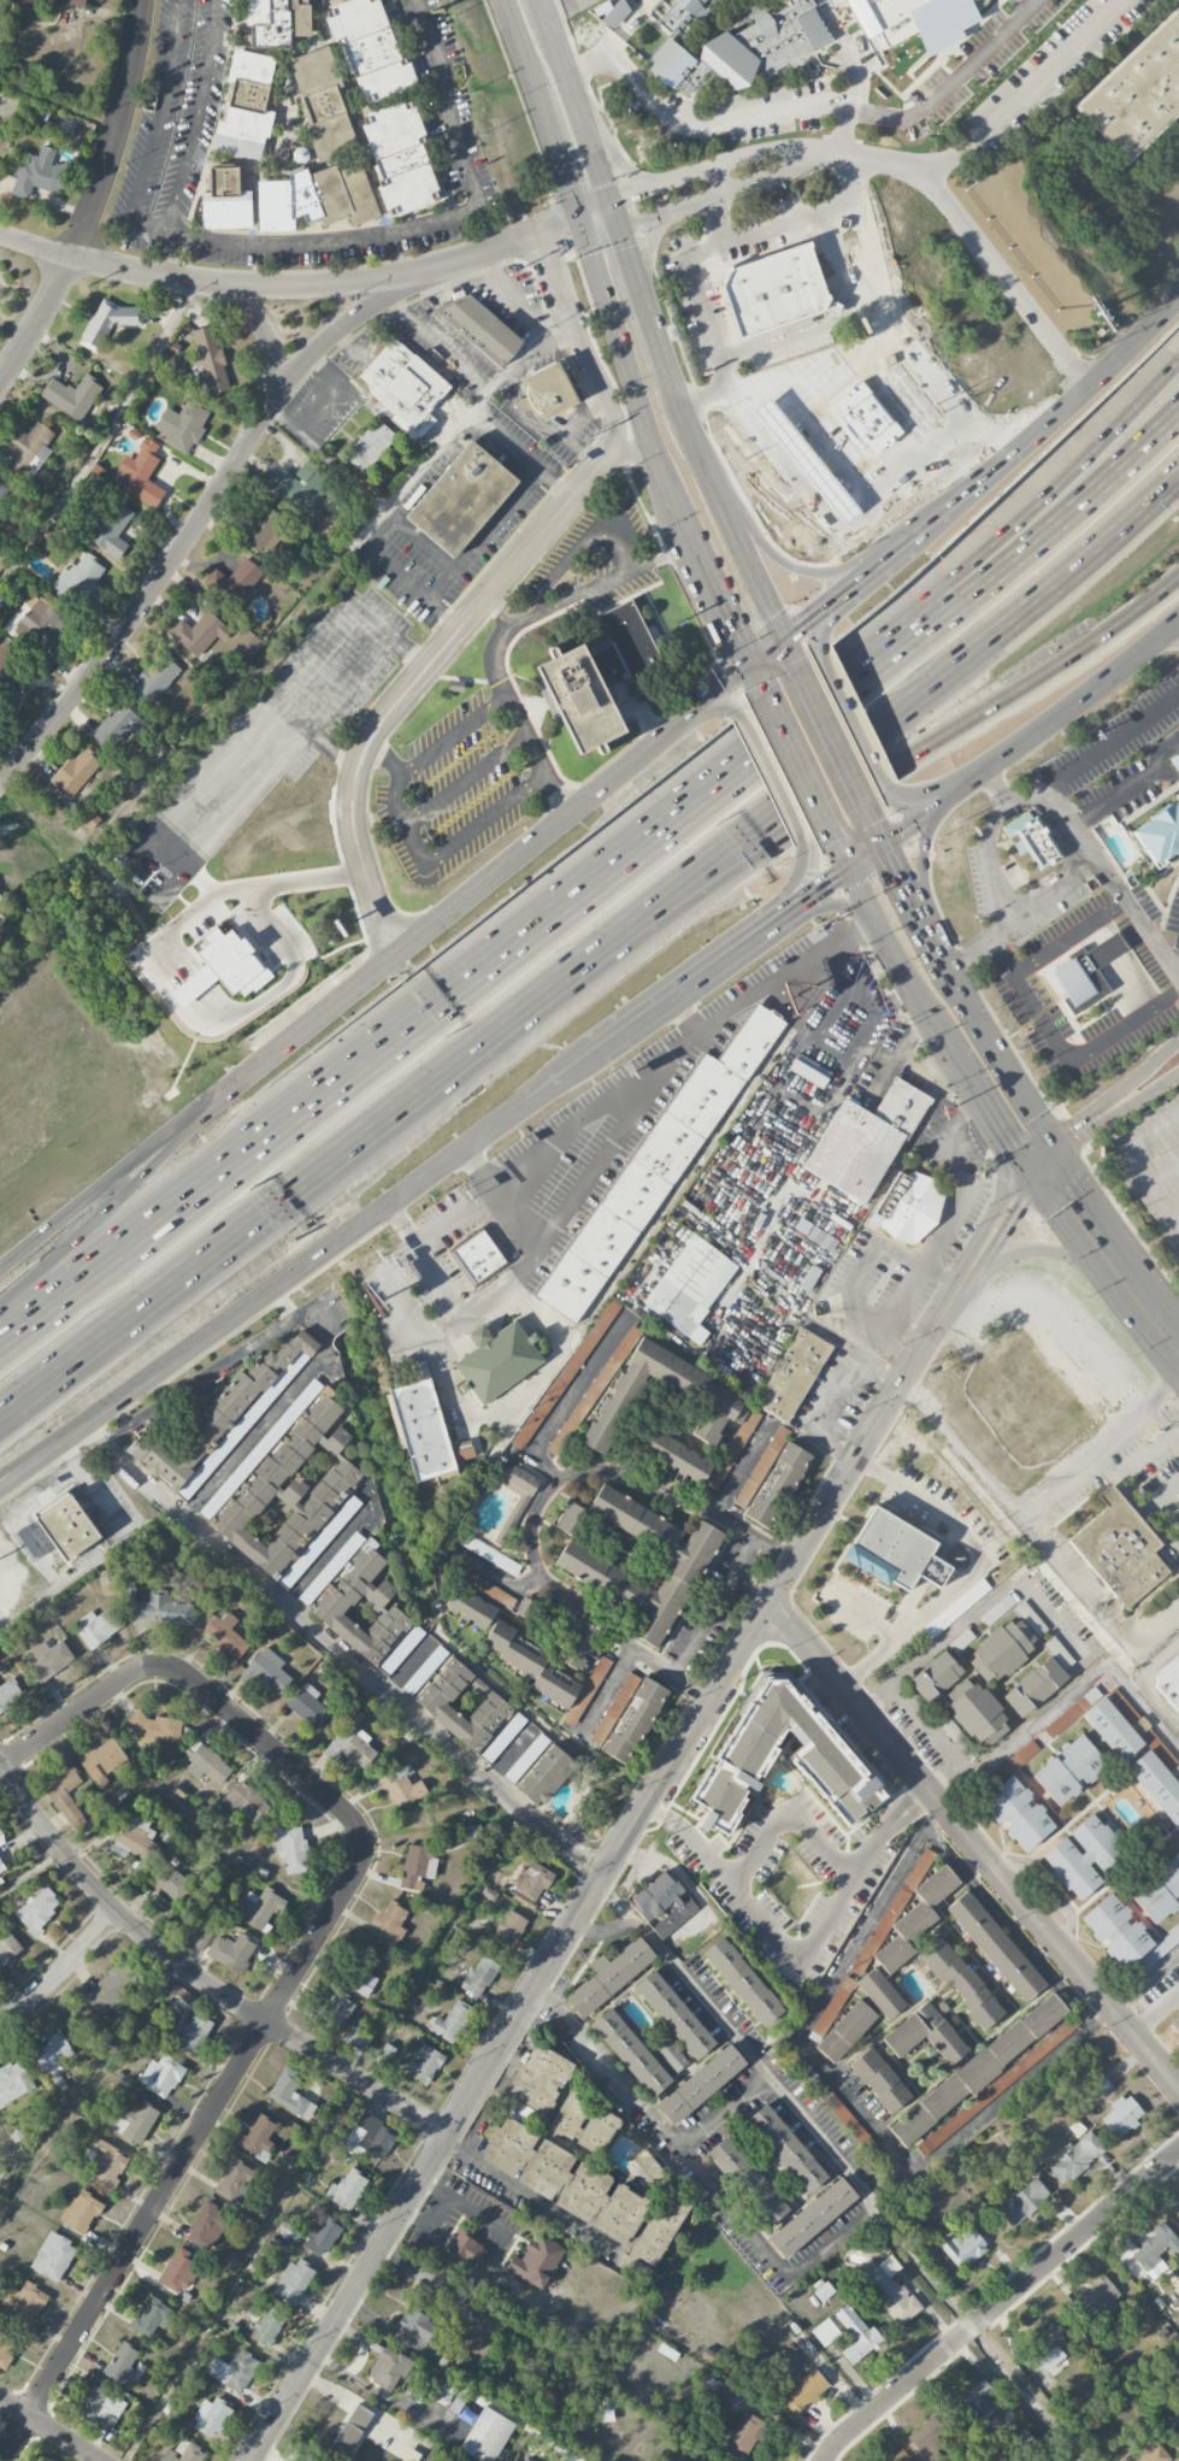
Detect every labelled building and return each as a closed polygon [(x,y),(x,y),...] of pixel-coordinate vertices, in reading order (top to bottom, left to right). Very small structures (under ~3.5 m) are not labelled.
[(86,0),(17,0),(17,3),(85,11),(86,0)] [(247,27),(250,27),(250,48),(290,48),(290,35),(311,35),(311,5),(307,5),(307,0),(245,0),(247,27)] [(335,13),(325,17),(335,45),(342,41),(364,105),(420,86),(411,59),(401,63),(380,0),(346,0),(331,5),(335,13)] [(596,18),(601,15),(606,27),(631,15),(624,0),(620,0),(610,5),(608,1),(592,9),(596,18)] [(672,5),(657,22),(676,37),(706,0),(669,0),(672,5)] [(812,0),(787,0),(790,6),(769,15),(762,10),(747,17),(743,22),(746,25),(707,43),(695,57),(736,91),(743,87),(758,69),(761,75),(832,43),(812,0)] [(1178,112),(1178,5),(1075,107),(1127,164),(1178,112)] [(668,36),(642,65),(670,90),(675,84),(686,94),(707,70),(668,36)] [(288,58),(316,161),(358,151),(330,47),(288,58)] [(265,110),(276,58),(236,49),(220,120),(217,119),(210,149),(261,160),(272,111),(265,110)] [(815,74),(812,57),(793,60),(796,77),(815,74)] [(369,110),(372,123),(362,125),(383,206),(394,204),(397,213),(438,204),(422,136),(423,136),(414,99),(369,110)] [(10,194),(28,200),(33,184),(61,193),(69,168),(52,163),(56,150),(41,145),(37,156),(22,152),(14,176),(16,177),(10,194)] [(259,230),(285,229),(303,224),(307,224),(320,219),(322,224),(349,216),(352,225),(378,217),(362,164),(358,164),(338,170),(336,164),(308,172),(307,167),(289,173),(289,179),(258,181),(259,230)] [(201,192),(201,228),(252,228),(252,190),(240,190),(240,166),(210,166),(210,192),(201,192)] [(730,269),(721,284),(738,337),(821,310),(830,299),(809,241),(730,269)] [(464,288),(438,316),(499,370),(524,342),(464,288)] [(142,325),(142,306),(122,307),(99,297),(80,345),(99,353),(110,326),(142,325)] [(228,390),(214,326),(192,330),(206,395),(228,390)] [(452,387),(394,335),(355,378),(413,430),(452,387)] [(534,406),(540,420),(578,402),(559,360),(520,378),(527,395),(513,401),(519,413),(534,406)] [(39,396),(79,423),(104,386),(85,374),(73,391),(52,377),(39,396)] [(179,414),(166,407),(154,429),(167,436),(163,443),(188,456),(211,411),(187,399),(179,414)] [(396,435),(377,418),(343,455),(362,473),(396,435)] [(17,427),(3,446),(13,453),(5,464),(29,481),(51,451),(46,447),(55,434),(36,421),(26,434),(17,427)] [(155,508),(165,491),(147,480),(159,459),(153,455),(159,445),(145,437),(132,459),(125,455),(109,482),(155,508)] [(519,479),(468,438),(403,518),(453,559),(519,479)] [(311,522),(340,487),(305,459),(291,475),(282,467),(266,485),(311,522)] [(133,513),(113,499),(86,539),(118,560),(129,545),(117,537),(133,513)] [(239,540),(267,557),(290,520),(262,503),(239,540)] [(81,604),(107,568),(85,552),(75,566),(68,561),(52,584),(81,604)] [(228,578),(214,567),(204,580),(240,610),(251,596),(247,593),(263,573),(245,557),(228,578)] [(3,629),(26,647),(33,639),(49,651),(70,622),(30,592),(3,629)] [(674,661),(644,595),(609,611),(639,678),(674,661)] [(191,628),(181,619),(168,633),(196,658),(215,637),(221,642),(231,631),(207,610),(191,628)] [(261,642),(245,628),(227,649),(243,663),(261,642)] [(644,720),(602,630),(574,643),(553,654),(596,746),(624,734),(623,730),(644,720)] [(5,644),(0,649),(0,679),(20,660),(5,644)] [(183,669),(163,651),(137,679),(140,682),(132,691),(148,706),(183,669)] [(93,738),(110,750),(125,730),(134,736),(145,721),(118,702),(93,738)] [(51,781),(70,798),(102,762),(83,745),(51,781)] [(1168,759),(1178,776),(1178,752),(1168,759)] [(1150,819),(1131,831),(1151,861),(1161,855),(1162,858),(1173,850),(1174,853),(1178,850),(1178,793),(1175,795),(1175,796),(1178,799),(1169,805),(1168,802),(1148,816),(1150,819)] [(1038,872),(1062,858),(1036,816),(1031,818),(1027,811),(1002,828),(1019,854),(1025,850),(1038,872)] [(212,931),(217,938),(206,947),(216,958),(181,987),(193,1000),(229,971),(242,988),(248,984),(252,989),(260,983),(263,985),(281,971),(261,948),(267,943),(257,929),(249,935),(241,924),(234,929),(225,920),(212,931)] [(1096,966),(1126,947),(1115,930),(1081,950),(1079,947),(1045,968),(1074,1014),(1112,990),(1096,966)] [(573,1324),(785,1023),(756,1003),(715,1060),(705,1053),(532,1296),(573,1324)] [(822,1089),(831,1073),(797,1053),(788,1070),(822,1089)] [(801,1168),(866,1206),(930,1096),(895,1077),(872,1113),(843,1096),(801,1168)] [(893,1170),(872,1228),(923,1247),(945,1185),(910,1172),(908,1176),(893,1170)] [(473,1285),(506,1262),(483,1227),(449,1252),(473,1285)] [(642,1305),(700,1344),(708,1331),(697,1324),(738,1265),(691,1232),(642,1305)] [(511,1444),(521,1451),(621,1305),(610,1298),(511,1444)] [(483,1402),(541,1361),(514,1321),(454,1364),(483,1402)] [(831,1344),(798,1327),(755,1406),(789,1424),(831,1344)] [(317,1343),(298,1328),(276,1356),(267,1349),(246,1376),(239,1370),(190,1432),(194,1434),(179,1454),(149,1430),(139,1443),(134,1439),(124,1452),(189,1504),(317,1343)] [(584,1446),(607,1457),(647,1377),(705,1406),(691,1435),(714,1446),(727,1418),(740,1424),(752,1399),(635,1341),(584,1446)] [(391,1389),(414,1483),(465,1471),(463,1460),(474,1457),(470,1439),(446,1444),(426,1361),(410,1364),(415,1383),(391,1389)] [(197,1516),(274,1579),(331,1509),(361,1473),(338,1454),(352,1437),(339,1426),(327,1440),(321,1436),(343,1410),(329,1398),(333,1393),(313,1376),(197,1516)] [(760,1414),(749,1408),(706,1485),(717,1491),(760,1414)] [(702,1484),(713,1463),(646,1426),(634,1448),(702,1484)] [(745,1516),(771,1531),(812,1456),(786,1441),(745,1516)] [(521,1517),(540,1480),(512,1466),(502,1485),(520,1495),(512,1512),(521,1517)] [(659,1649),(723,1531),(697,1518),(690,1531),(601,1483),(586,1512),(676,1559),(659,1589),(567,1539),(553,1566),(645,1615),(635,1636),(659,1649)] [(1097,1494),(1109,1483),(1161,1544),(1153,1552),(1168,1572),(1125,1608),(1068,1539),(1107,1507),(1097,1494)] [(67,1559),(100,1536),(67,1489),(35,1511),(67,1559)] [(289,1589),(362,1503),(352,1495),(279,1580),(289,1589)] [(570,1536),(585,1511),(569,1501),(554,1526),(570,1536)] [(874,1506),(936,1543),(929,1554),(950,1567),(938,1586),(918,1573),(907,1591),(845,1554),(874,1506)] [(494,1541),(506,1548),(522,1519),(510,1512),(494,1541)] [(149,1589),(149,1602),(134,1602),(135,1584),(125,1584),(124,1620),(192,1623),(193,1604),(167,1603),(168,1590),(149,1589)] [(496,1605),(453,1590),(446,1610),(461,1615),(460,1618),(473,1622),(472,1626),(486,1631),(496,1605)] [(73,1623),(91,1650),(124,1626),(111,1606),(96,1617),(91,1610),(73,1623)] [(201,1632),(234,1663),(250,1646),(231,1629),(238,1621),(228,1612),(220,1621),(215,1616),(201,1632)] [(968,1662),(984,1682),(992,1676),(996,1682),(1034,1652),(1028,1645),(1035,1639),(1015,1615),(971,1651),(975,1656),(968,1662)] [(601,1630),(578,1618),(557,1659),(579,1671),(601,1630)] [(584,1685),(545,1665),(550,1655),(513,1636),(516,1629),(496,1619),(483,1644),(501,1654),(498,1660),(535,1679),(529,1689),(568,1709),(561,1722),(575,1729),(611,1661),(600,1655),(584,1685)] [(378,1667),(388,1675),(424,1635),(415,1626),(378,1667)] [(36,1659),(27,1666),(40,1684),(75,1659),(61,1640),(48,1650),(43,1643),(31,1652),(36,1659)] [(399,1691),(476,1754),(513,1708),(491,1691),(466,1721),(448,1706),(466,1683),(481,1695),(488,1687),(437,1645),(399,1691)] [(238,1679),(249,1688),(256,1679),(276,1697),(292,1679),(279,1668),(284,1662),(265,1646),(238,1679)] [(924,1702),(963,1675),(945,1651),(907,1679),(924,1702)] [(1068,1677),(1048,1655),(1001,1697),(1021,1719),(1068,1677)] [(1149,1680),(1178,1655),(1178,1716),(1149,1680)] [(592,1740),(603,1745),(600,1751),(630,1766),(667,1689),(642,1677),(641,1679),(625,1671),(592,1740)] [(945,1694),(951,1703),(947,1706),(982,1750),(1011,1727),(969,1675),(945,1694)] [(690,1799),(708,1809),(709,1825),(725,1835),(751,1790),(752,1779),(764,1769),(776,1749),(774,1746),(780,1734),(787,1730),(798,1745),(791,1757),(799,1766),(800,1767),(846,1827),(881,1800),(884,1795),(869,1776),(859,1770),(800,1694),(768,1676),(754,1700),(744,1709),(711,1765),(707,1768),(690,1799)] [(24,1696),(12,1677),(0,1685),(0,1712),(24,1696)] [(315,1699),(319,1694),(306,1682),(286,1706),(315,1730),(330,1712),(315,1699)] [(1120,1764),(1144,1745),(1104,1694),(1081,1713),(1120,1764)] [(322,1751),(334,1760),(340,1752),(362,1770),(376,1752),(366,1744),(369,1740),(354,1729),(364,1716),(356,1709),(322,1751)] [(182,1720),(142,1716),(143,1713),(129,1711),(126,1732),(142,1734),(141,1746),(159,1748),(160,1741),(179,1743),(182,1720)] [(480,1756),(489,1764),(527,1721),(517,1712),(480,1756)] [(943,1729),(951,1723),(944,1712),(935,1719),(943,1729)] [(1109,1765),(1078,1731),(1028,1776),(1060,1809),(1109,1765)] [(541,1808),(576,1762),(538,1733),(502,1779),(541,1808)] [(128,1759),(109,1734),(76,1759),(99,1790),(110,1782),(105,1776),(128,1759)] [(187,1771),(198,1780),(203,1774),(219,1787),(233,1769),(195,1738),(182,1754),(193,1763),(187,1771)] [(1149,1748),(1125,1767),(1178,1832),(1178,1831),(1178,1785),(1149,1748)] [(420,1780),(411,1785),(406,1776),(414,1772),(409,1762),(378,1779),(395,1811),(427,1793),(420,1780)] [(66,1793),(83,1782),(72,1766),(42,1787),(76,1835),(89,1826),(66,1793)] [(1022,1854),(1056,1825),(1013,1773),(979,1801),(1022,1854)] [(253,1823),(269,1805),(241,1779),(221,1801),(237,1816),(241,1812),(253,1823)] [(1039,1856),(1077,1902),(1104,1880),(1101,1876),(1128,1854),(1095,1811),(1066,1833),(1067,1833),(1039,1856)] [(111,1851),(124,1859),(128,1852),(148,1863),(158,1845),(150,1841),(157,1828),(131,1814),(111,1851)] [(460,1827),(461,1839),(481,1838),(480,1826),(460,1827)] [(307,1872),(303,1828),(274,1830),(276,1853),(283,1852),(285,1875),(307,1872)] [(432,1848),(406,1845),(400,1888),(423,1891),(424,1878),(434,1879),(437,1858),(431,1857),(432,1848)] [(872,1940),(861,1950),(856,1960),(865,1964),(868,1961),(871,1956),(884,1944),(896,1921),(909,1909),(920,1899),(912,1890),(922,1881),(936,1854),(921,1846),(872,1940)] [(888,1976),(916,1954),(907,1942),(938,1918),(930,1907),(960,1884),(945,1864),(935,1853),(926,1848),(919,1854),(896,1896),(901,1900),(914,1890),(921,1900),(890,1924),(898,1935),(871,1954),(888,1976)] [(1178,1905),(1178,1851),(1127,1894),(1154,1926),(1178,1905)] [(512,1898),(533,1909),(553,1873),(531,1861),(525,1872),(520,1869),(512,1885),(518,1888),(512,1898)] [(150,1882),(178,1905),(194,1885),(166,1862),(150,1882)] [(662,1939),(698,1907),(665,1868),(627,1901),(662,1939)] [(36,1939),(45,1931),(39,1925),(61,1904),(44,1885),(13,1914),(36,1939)] [(260,1896),(246,1890),(238,1908),(271,1924),(283,1897),(263,1888),(260,1896)] [(968,1889),(945,1907),(1021,2003),(1045,1985),(968,1889)] [(1121,1972),(1136,1960),(1144,1970),(1178,1941),(1178,1925),(1155,1943),(1113,1890),(1078,1918),(1121,1972)] [(381,1931),(377,1938),(397,1946),(404,1929),(400,1927),(407,1909),(385,1900),(373,1927),(381,1931)] [(527,1920),(508,1910),(490,1943),(510,1953),(527,1920)] [(194,1949),(204,1952),(210,1932),(201,1929),(194,1949)] [(785,2010),(724,1933),(701,1953),(762,2029),(785,2010)] [(256,1942),(238,1934),(234,1943),(215,1935),(205,1958),(243,1974),(256,1942)] [(656,1956),(638,1936),(608,1961),(602,1954),(589,1965),(596,1972),(565,1998),(583,2019),(656,1956)] [(984,2030),(1006,2012),(942,1937),(920,1955),(984,2030)] [(482,1999),(498,1964),(478,1954),(462,1989),(482,1999)] [(376,1978),(370,1975),(374,1964),(359,1958),(348,1990),(369,1997),(376,1978)] [(95,2014),(138,1990),(122,1962),(105,1971),(109,1978),(83,1993),(95,2014)] [(845,1976),(808,2035),(814,2038),(826,2029),(855,1985),(859,1988),(886,2020),(906,2003),(874,1966),(855,1982),(845,1976)] [(632,1985),(694,2061),(715,2043),(655,1968),(632,1985)] [(886,2124),(903,2145),(1071,2014),(1053,1992),(886,2124)] [(353,2002),(333,1994),(318,2028),(339,2037),(353,2002)] [(444,2021),(435,2016),(428,2031),(454,2045),(473,2007),(456,1998),(444,2021)] [(814,2045),(832,2062),(877,2017),(860,2000),(814,2045)] [(968,2050),(941,2014),(947,2008),(942,2002),(933,2008),(927,2000),(880,2037),(897,2057),(925,2036),(949,2066),(968,2050)] [(673,2080),(609,2006),(589,2024),(652,2098),(673,2080)] [(178,2018),(168,2042),(197,2055),(212,2021),(194,2013),(189,2023),(178,2018)] [(1169,2024),(1178,2036),(1178,2016),(1169,2024)] [(922,2156),(1078,2029),(1070,2019),(914,2146),(922,2156)] [(372,2035),(355,2025),(345,2043),(362,2053),(372,2035)] [(62,2069),(59,2063),(74,2054),(61,2033),(32,2050),(49,2077),(62,2069)] [(650,2045),(675,2074),(688,2062),(663,2033),(650,2045)] [(507,2094),(546,2116),(576,2063),(536,2042),(507,2094)] [(386,2065),(395,2048),(385,2043),(376,2060),(386,2065)] [(445,2056),(422,2043),(416,2053),(418,2054),(407,2073),(428,2085),(445,2056)] [(672,2126),(748,2065),(730,2043),(654,2103),(672,2126)] [(848,2065),(889,2115),(913,2096),(872,2045),(848,2065)] [(168,2099),(185,2066),(162,2054),(157,2063),(149,2059),(137,2083),(168,2099)] [(19,2059),(0,2069),(0,2107),(35,2088),(19,2059)] [(316,2105),(293,2092),(302,2076),(284,2066),(267,2097),(308,2120),(316,2105)] [(1085,2089),(1097,2102),(1113,2087),(1101,2074),(1085,2089)] [(620,2116),(567,2090),(548,2130),(601,2155),(620,2116)] [(1145,2116),(1127,2093),(1110,2106),(1113,2110),(1100,2120),(1115,2139),(1145,2116)] [(135,2113),(120,2107),(110,2131),(143,2145),(158,2109),(140,2101),(135,2113)] [(827,2177),(766,2101),(744,2119),(806,2195),(827,2177)] [(229,2142),(263,2158),(278,2123),(258,2114),(248,2136),(234,2130),(229,2142)] [(397,2131),(359,2114),(345,2145),(383,2162),(397,2131)] [(477,2160),(627,2244),(614,2267),(645,2284),(692,2198),(667,2184),(656,2204),(615,2182),(617,2179),(501,2115),(477,2160)] [(1072,2146),(1069,2143),(1044,2165),(1063,2186),(1105,2148),(1089,2131),(1072,2146)] [(706,2151),(766,2230),(789,2212),(730,2133),(706,2151)] [(111,2191),(130,2158),(94,2137),(81,2160),(98,2169),(92,2179),(111,2191)] [(257,2170),(231,2156),(212,2192),(239,2206),(257,2170)] [(350,2212),(369,2179),(349,2168),(338,2186),(332,2183),(324,2196),(350,2212)] [(859,2198),(842,2177),(765,2237),(783,2259),(859,2198)] [(1050,2195),(1034,2177),(995,2211),(1011,2229),(1050,2195)] [(103,2202),(76,2189),(60,2223),(87,2236),(103,2202)] [(183,2238),(210,2253),(231,2216),(205,2201),(183,2238)] [(311,2223),(300,2245),(324,2258),(341,2225),(325,2217),(319,2227),(311,2223)] [(1163,2221),(1150,2232),(1152,2235),(1135,2248),(1129,2239),(1112,2251),(1122,2264),(1131,2257),(1136,2263),(1128,2269),(1136,2279),(1160,2261),(1156,2256),(1167,2248),(1177,2262),(1178,2261),(1178,2242),(1163,2221)] [(987,2247),(966,2223),(939,2247),(960,2271),(987,2247)] [(541,2289),(565,2248),(534,2230),(509,2271),(541,2289)] [(57,2283),(78,2247),(49,2231),(29,2267),(57,2283)] [(446,2250),(477,2266),(487,2247),(456,2231),(446,2250)] [(182,2295),(200,2258),(176,2246),(158,2284),(182,2295)] [(899,2327),(921,2310),(893,2274),(901,2268),(890,2254),(875,2266),(870,2260),(855,2272),(899,2327)] [(295,2265),(287,2262),(271,2293),(296,2306),(315,2269),(298,2260),(295,2265)] [(1115,2304),(1112,2300),(1119,2295),(1104,2275),(1068,2301),(1086,2325),(1115,2304)] [(835,2292),(826,2281),(813,2292),(821,2303),(835,2292)] [(19,2292),(11,2287),(2,2304),(36,2321),(49,2294),(25,2282),(19,2292)] [(157,2325),(162,2328),(173,2309),(149,2296),(137,2317),(134,2315),(128,2326),(149,2339),(157,2325)] [(852,2366),(881,2341),(847,2303),(833,2315),(855,2340),(840,2353),(852,2366)] [(250,2339),(270,2349),(286,2317),(266,2306),(250,2339)] [(397,2332),(426,2345),(437,2321),(407,2308),(397,2332)] [(811,2329),(822,2347),(840,2336),(829,2318),(811,2329)] [(1065,2339),(1049,2323),(1020,2352),(1033,2364),(1036,2361),(1048,2372),(1065,2355),(1057,2347),(1065,2339)] [(13,2357),(6,2353),(14,2339),(0,2331),(0,2368),(5,2371),(13,2357)] [(139,2350),(119,2341),(103,2375),(129,2388),(137,2371),(130,2368),(139,2350)] [(406,2376),(413,2361),(382,2346),(367,2379),(392,2390),(400,2374),(406,2376)] [(202,2374),(243,2393),(259,2359),(238,2349),(230,2366),(211,2356),(202,2374)] [(795,2371),(773,2391),(796,2416),(829,2386),(813,2368),(802,2379),(795,2371)] [(457,2388),(434,2374),(425,2389),(447,2403),(457,2388)] [(735,2390),(709,2378),(703,2392),(728,2404),(735,2390)] [(994,2394),(983,2378),(960,2393),(978,2421),(998,2408),(990,2396),(994,2394)] [(108,2434),(127,2403),(93,2383),(75,2414),(108,2434)] [(484,2407),(478,2417),(462,2407),(469,2395),(459,2390),(447,2411),(472,2425),(459,2450),(479,2460),(494,2460),(515,2424),(484,2407)] [(230,2406),(214,2399),(212,2404),(204,2400),(191,2428),(216,2439),(230,2406)] [(349,2455),(373,2414),(356,2404),(331,2445),(349,2455)] [(765,2425),(737,2408),(728,2423),(734,2427),(723,2445),(745,2458),(765,2425)] [(940,2410),(907,2438),(926,2460),(929,2460),(944,2448),(936,2438),(952,2424),(940,2410)] [(1168,2421),(1178,2434),(1178,2412),(1168,2421)] [(1153,2435),(1113,2460),(1170,2460),(1153,2435)] [(181,2438),(173,2451),(167,2448),(160,2460),(201,2460),(206,2452),(181,2438)]
